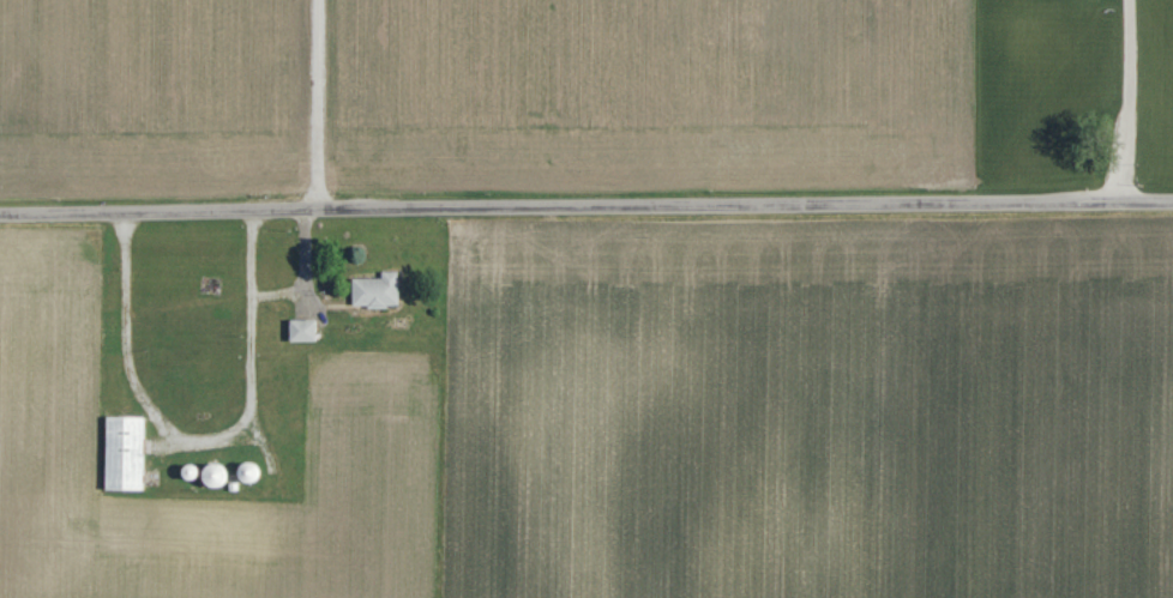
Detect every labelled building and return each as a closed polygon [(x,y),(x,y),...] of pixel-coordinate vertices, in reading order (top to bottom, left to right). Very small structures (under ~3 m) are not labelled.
[(381,278),(352,278),(352,307),(398,307),(398,272),(381,272),(381,278)] [(315,320),(289,320),(289,340),(315,340),(315,320)] [(145,419),(107,419),(106,490),(143,491),(145,419)]
